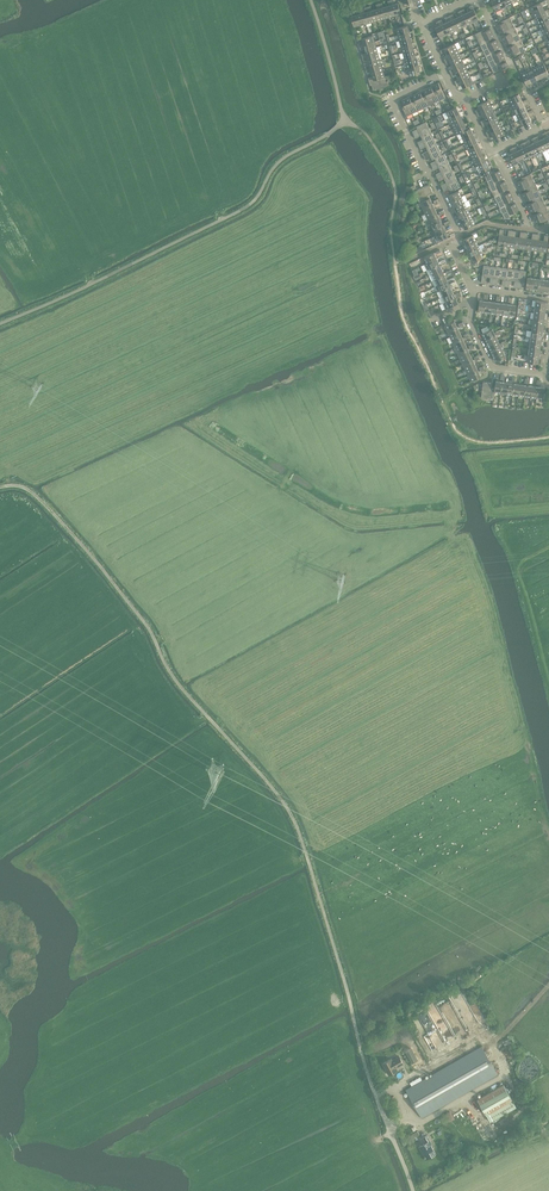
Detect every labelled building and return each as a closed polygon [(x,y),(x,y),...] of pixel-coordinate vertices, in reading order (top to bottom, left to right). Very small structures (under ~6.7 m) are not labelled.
[(389,5),(386,6),(389,17),(395,16),(391,0),(388,1),(389,5)] [(391,0),(395,16),(401,14),(398,3),(395,4),(394,0),(391,0)] [(497,0),(490,0),(496,11),(501,9),(497,0)] [(501,9),(507,6),(504,0),(497,0),(501,9)] [(530,7),(533,13),(543,8),(542,6),(546,3),(545,0),(530,7)] [(382,2),(379,3),(383,19),(389,17),(386,6),(383,7),(382,2)] [(377,9),(374,10),(378,21),(383,19),(379,3),(376,4),(377,9)] [(471,11),(468,12),(473,22),(479,19),(472,5),(469,6),(471,11)] [(370,6),(367,7),(372,22),(378,21),(374,10),(372,10),(370,6)] [(366,12),(363,13),(366,24),(372,22),(367,7),(364,8),(366,12)] [(533,13),(536,18),(548,12),(548,9),(545,11),(543,8),(533,13)] [(359,9),(356,10),(360,25),(366,24),(363,13),(360,14),(359,9)] [(464,9),(461,10),(468,25),(473,22),(468,12),(466,13),(464,9)] [(360,25),(356,10),(353,11),(354,15),(351,16),(354,27),(360,25)] [(460,16),(457,17),(462,27),(468,25),(461,10),(458,12),(460,16)] [(536,18),(538,24),(548,19),(547,16),(548,16),(548,12),(536,18)] [(453,14),(450,16),(457,30),(462,27),(457,17),(455,18),(453,14)] [(449,21),(446,22),(451,33),(457,30),(450,16),(447,17),(449,21)] [(496,26),(498,30),(513,23),(510,17),(501,21),(502,23),(496,26)] [(442,19),(439,21),(446,35),(451,33),(446,22),(444,24),(442,19)] [(538,24),(541,29),(548,26),(548,20),(548,19),(538,24)] [(446,35),(439,21),(436,22),(438,26),(435,28),(440,38),(446,35)] [(513,23),(498,30),(500,34),(505,31),(506,33),(515,28),(513,23)] [(396,29),(398,35),(409,32),(407,26),(396,29)] [(541,29),(544,35),(548,32),(548,26),(541,29)] [(501,37),(503,41),(518,34),(515,28),(506,33),(507,34),(501,37)] [(475,34),(478,40),(493,32),(491,29),(485,31),(484,29),(475,34)] [(409,32),(398,35),(400,41),(411,37),(409,32)] [(493,32),(478,40),(480,45),(490,41),(489,39),(494,36),(493,32)] [(518,34),(503,41),(505,44),(510,42),(511,44),(521,39),(518,34)] [(358,43),(359,46),(375,41),(373,35),(362,38),(363,41),(358,43)] [(411,37),(400,41),(401,46),(412,43),(411,37)] [(507,48),(508,52),(523,45),(521,39),(511,44),(512,45),(507,48)] [(490,41),(480,45),(483,51),(498,43),(496,40),(490,42),(490,41)] [(375,41),(359,46),(360,49),(364,47),(365,50),(376,47),(375,41)] [(412,43),(401,46),(403,52),(414,49),(412,43)] [(498,43),(483,51),(485,56),(495,52),(494,50),(500,47),(498,43)] [(446,52),(447,54),(457,49),(455,44),(440,51),(441,54),(446,52)] [(523,45),(508,52),(510,55),(516,53),(517,55),(526,50),(523,45)] [(361,54),(362,57),(378,53),(376,47),(365,50),(366,53),(361,54)] [(414,49),(403,52),(405,58),(416,55),(414,49)] [(444,59),(445,62),(460,55),(457,49),(447,54),(448,57),(444,59)] [(495,52),(485,56),(488,62),(503,54),(501,51),(496,53),(495,52)] [(378,53),(362,57),(363,60),(368,59),(368,62),(380,59),(378,53)] [(503,54),(488,62),(491,67),(500,62),(499,61),(505,58),(503,54)] [(416,55),(405,58),(406,64),(417,61),(416,55)] [(460,55),(445,62),(447,65),(451,63),(452,65),(463,60),(460,55)] [(365,66),(366,69),(381,65),(380,59),(368,62),(369,65),(365,66)] [(449,70),(451,73),(465,66),(463,60),(452,65),(453,68),(449,70)] [(417,61),(406,64),(408,70),(419,67),(417,61)] [(500,62),(491,67),(493,73),(508,66),(506,62),(501,64),(500,62)] [(544,63),(538,66),(545,80),(548,79),(546,75),(548,73),(544,63)] [(381,65),(366,69),(366,72),(371,71),(372,74),(383,71),(381,65)] [(465,66),(451,73),(452,76),(456,74),(457,76),(468,71),(465,66)] [(538,66),(532,68),(537,79),(540,77),(542,82),(545,80),(538,66)] [(419,67),(408,70),(410,76),(421,73),(419,67)] [(532,68),(527,71),(534,86),(537,84),(535,80),(537,79),(532,68)] [(368,78),(369,81),(384,76),(383,71),(372,74),(373,76),(368,78)] [(454,81),(456,84),(470,77),(468,71),(457,76),(459,79),(454,81)] [(534,86),(527,71),(521,74),(526,84),(529,83),(531,87),(534,86)] [(384,76),(369,81),(370,84),(371,83),(373,90),(389,85),(388,81),(386,81),(384,76)] [(470,77),(456,84),(457,87),(461,85),(463,87),(473,82),(470,77)] [(437,90),(435,91),(440,100),(445,98),(438,83),(434,85),(437,90)] [(431,86),(427,88),(434,103),(440,100),(435,91),(434,92),(431,86)] [(426,96),(424,96),(429,106),(434,103),(427,88),(423,90),(426,96)] [(508,98),(511,103),(521,98),(520,96),(524,94),(523,91),(508,98)] [(420,92),(416,93),(423,108),(429,106),(424,96),(423,97),(420,92)] [(415,101),(413,102),(418,111),(423,108),(416,93),(412,95),(415,101)] [(409,97),(405,99),(412,114),(418,111),(413,102),(412,102),(409,97)] [(521,98),(511,103),(513,109),(528,102),(527,99),(522,101),(521,98)] [(412,114),(405,99),(402,100),(404,106),(402,107),(407,116),(412,114)] [(475,110),(477,113),(491,106),(489,100),(478,105),(480,108),(475,110)] [(528,102),(513,109),(516,114),(526,109),(525,107),(529,105),(528,102)] [(491,106),(477,113),(478,116),(482,114),(484,116),(494,111),(491,106)] [(446,112),(449,118),(459,113),(456,107),(446,112)] [(526,109),(516,114),(519,120),(533,113),(532,110),(528,112),(526,109)] [(481,121),(482,124),(497,117),(494,111),(484,116),(485,119),(481,121)] [(459,113),(449,118),(451,123),(462,118),(459,113)] [(533,113),(519,120),(521,125),(532,121),(530,118),(535,116),(533,113)] [(497,117),(482,124),(483,127),(488,125),(489,127),(499,122),(497,117)] [(462,118),(451,123),(454,129),(464,124),(462,118)] [(412,131),(414,135),(429,127),(426,122),(416,126),(417,128),(412,131)] [(486,132),(487,135),(502,128),(499,122),(489,127),(490,130),(486,132)] [(464,124),(454,129),(457,134),(460,133),(467,129),(464,124)] [(429,127),(414,135),(416,138),(421,136),(422,138),(432,133),(429,127)] [(460,133),(463,138),(473,133),(470,127),(467,129),(460,133)] [(502,128),(487,135),(489,138),(493,136),(494,139),(504,134),(502,128)] [(417,142),(419,145),(434,138),(432,133),(422,138),(423,139),(417,142)] [(473,133),(463,138),(465,144),(475,139),(473,133)] [(537,136),(535,137),(542,152),(547,149),(542,139),(539,140),(537,136)] [(534,143),(531,144),(536,154),(542,152),(535,137),(532,139),(534,143)] [(434,138),(419,145),(421,149),(426,147),(427,148),(437,144),(434,138)] [(475,139),(465,144),(468,149),(478,144),(475,139)] [(526,141),(524,143),(531,157),(536,154),(531,144),(529,145),(526,141)] [(523,148),(520,149),(525,160),(531,157),(524,143),(521,144),(523,148)] [(423,153),(424,156),(439,149),(437,144),(427,148),(428,150),(423,153)] [(478,144),(468,149),(470,155),(481,150),(478,144)] [(516,146),(513,148),(520,162),(525,160),(520,149),(518,151),(516,146)] [(520,162),(513,148),(510,149),(512,153),(509,155),(514,165),(520,162)] [(439,149),(424,156),(426,160),(431,158),(432,160),(435,159),(435,158),(442,155),(439,149)] [(481,150),(470,155),(473,160),(483,155),(481,150)] [(430,163),(432,166),(447,159),(444,153),(442,155),(435,158),(435,159),(436,160),(430,163)] [(483,155),(473,160),(476,166),(486,161),(483,155)] [(447,159),(432,166),(434,170),(439,167),(440,169),(450,165),(447,159)] [(486,161),(476,166),(478,171),(489,166),(486,161)] [(436,174),(437,177),(452,170),(450,165),(440,169),(441,171),(436,174)] [(489,166),(478,171),(481,177),(484,175),(491,172),(491,171),(489,166)] [(452,170),(437,177),(439,181),(444,178),(445,180),(455,176),(452,170)] [(484,175),(487,180),(502,173),(500,170),(494,172),(493,170),(491,171),(491,172),(484,175)] [(502,173),(487,180),(489,186),(499,181),(498,180),(503,177),(502,173)] [(517,183),(519,186),(533,179),(531,174),(521,178),(522,180),(517,183)] [(441,185),(443,188),(458,181),(455,176),(445,180),(446,182),(441,185)] [(533,179),(519,186),(520,190),(526,187),(527,189),(536,185),(533,179)] [(458,181),(443,188),(444,192),(447,190),(448,193),(460,187),(458,181)] [(499,181),(489,186),(492,191),(507,184),(505,181),(499,183),(499,181)] [(415,191),(420,202),(430,198),(428,194),(433,192),(429,184),(415,191)] [(507,184),(492,191),(495,197),(504,192),(503,191),(509,188),(507,184)] [(522,194),(524,197),(539,190),(536,185),(527,189),(528,191),(522,194)] [(539,190),(524,197),(526,201),(531,198),(532,200),(541,196),(539,190)] [(449,195),(452,201),(462,196),(459,191),(449,195)] [(504,192),(495,197),(497,202),(512,195),(510,192),(505,194),(504,192)] [(512,195),(497,202),(500,208),(509,203),(508,202),(514,199),(512,195)] [(462,196),(452,201),(454,206),(464,202),(462,196)] [(527,205),(529,208),(544,201),(541,196),(532,200),(533,202),(527,205)] [(430,198),(420,202),(423,208),(433,203),(430,198)] [(544,201),(529,208),(531,212),(536,209),(537,211),(547,207),(544,201)] [(464,202),(454,206),(457,212),(467,207),(464,202)] [(433,203),(423,208),(425,214),(435,209),(433,203)] [(509,203),(500,208),(502,213),(517,206),(515,203),(510,205),(509,203)] [(517,206),(502,213),(505,219),(514,215),(513,213),(519,210),(517,206)] [(467,207),(457,212),(459,217),(469,213),(467,207)] [(534,219),(548,212),(547,207),(537,211),(538,213),(532,216),(534,219)] [(435,209),(425,214),(428,219),(438,214),(435,209)] [(534,219),(536,223),(542,220),(543,222),(548,219),(548,212),(534,219)] [(469,213),(459,217),(462,223),(472,218),(469,213)] [(438,214),(428,219),(431,225),(440,220),(438,214)] [(472,218),(462,223),(465,229),(475,224),(472,218)] [(440,220),(431,225),(433,230),(443,225),(440,220)] [(443,225),(433,230),(436,236),(446,231),(443,225)] [(505,236),(504,246),(510,247),(512,231),(508,230),(508,236),(505,236)] [(436,236),(432,237),(435,244),(439,242),(439,241),(448,237),(446,231),(436,236)] [(517,237),(516,248),(522,249),(524,232),(520,232),(520,237),(517,237)] [(530,239),(528,250),(534,250),(536,234),(532,233),(532,239),(530,239)] [(463,239),(466,245),(476,240),(473,234),(463,239)] [(542,240),(540,251),(546,252),(548,235),(544,235),(544,241),(542,240)] [(476,240),(466,245),(469,250),(478,246),(476,240)] [(478,246),(469,250),(471,256),(481,251),(478,246)] [(481,251),(471,256),(474,262),(484,257),(481,251)] [(434,253),(424,257),(427,263),(437,258),(434,253)] [(427,263),(424,264),(427,270),(430,269),(439,264),(437,258),(427,263)] [(430,269),(427,270),(429,275),(432,274),(442,269),(439,264),(430,269)] [(486,277),(488,277),(490,266),(484,265),(481,282),(486,282),(486,277)] [(496,267),(494,283),(498,284),(498,278),(500,279),(502,268),(496,267)] [(432,274),(429,275),(432,281),(435,280),(445,275),(442,269),(432,274)] [(508,269),(506,285),(510,286),(510,280),(513,280),(514,269),(508,269)] [(520,270),(518,287),(522,287),(522,282),(525,282),(526,271),(520,270)] [(435,280),(432,281),(435,286),(437,285),(447,280),(445,275),(435,280)] [(437,285),(435,286),(438,292),(440,291),(450,286),(447,280),(437,285)] [(438,292),(437,292),(440,298),(440,297),(443,296),(453,291),(450,286),(440,291),(438,292)] [(443,296),(440,297),(443,303),(445,302),(455,297),(453,291),(443,296)] [(443,303),(439,304),(442,310),(445,309),(458,303),(455,297),(445,302),(443,303)] [(445,326),(447,331),(457,327),(454,321),(445,326)] [(457,327),(447,331),(450,337),(460,332),(457,327)] [(482,333),(485,339),(495,334),(492,328),(482,333)] [(460,332),(450,337),(453,342),(462,338),(460,332)] [(495,334),(485,339),(488,344),(498,340),(495,334)] [(462,338),(453,342),(455,348),(465,343),(462,338)] [(498,340),(488,344),(490,350),(500,345),(498,340)] [(465,343),(455,348),(458,353),(468,349),(465,343)] [(500,345),(490,350),(493,355),(503,351),(500,345)] [(468,349),(458,353),(460,359),(470,354),(468,349)] [(503,351),(493,355),(496,361),(506,356),(503,351)] [(470,354),(460,359),(463,364),(473,360),(470,354)] [(473,360),(463,364),(466,370),(476,365),(473,360)] [(476,365),(466,370),(468,375),(478,370),(476,365)] [(478,370),(468,375),(471,381),(481,376),(478,370)] [(494,399),(495,392),(495,388),(491,388),(492,383),(483,382),(481,398),(494,399)] [(411,1047),(405,1051),(412,1063),(418,1060),(411,1047)] [(422,1117),(498,1074),(482,1047),(406,1090),(422,1117)] [(391,1058),(383,1063),(389,1075),(398,1070),(396,1067),(403,1063),(400,1056),(392,1060),(391,1058)] [(486,1115),(513,1100),(504,1084),(477,1099),(486,1115)] [(426,1159),(436,1153),(431,1144),(432,1144),(427,1135),(423,1137),(426,1143),(419,1147),(426,1159)]
